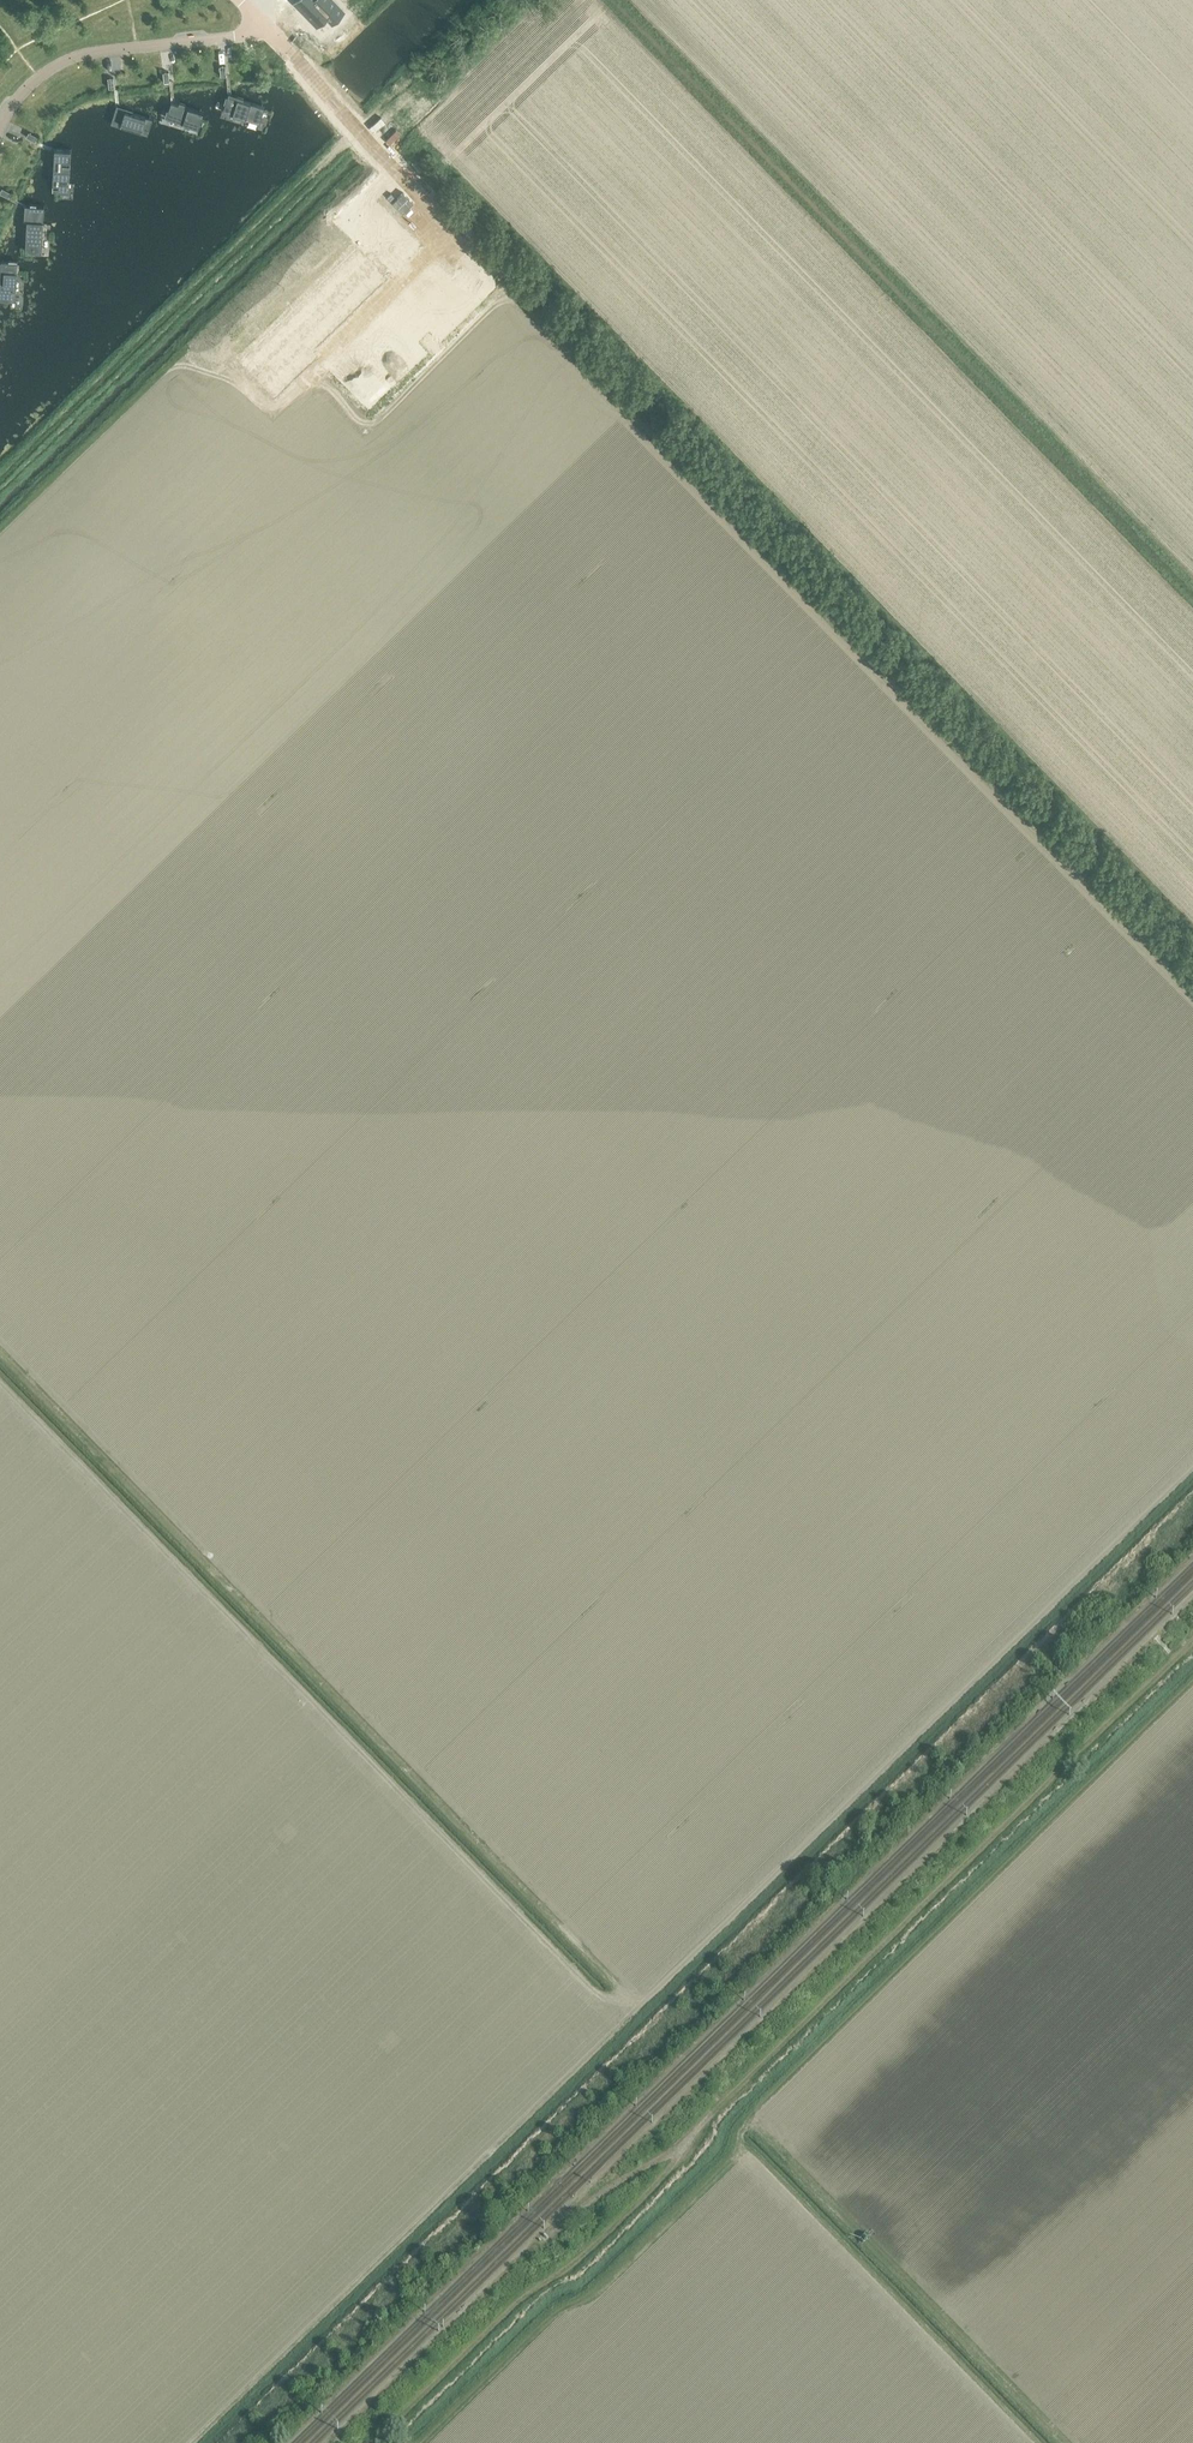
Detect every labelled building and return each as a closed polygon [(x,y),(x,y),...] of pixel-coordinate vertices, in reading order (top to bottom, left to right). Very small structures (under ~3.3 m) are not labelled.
[(294,3),(316,26),(325,17),(331,23),(343,11),(332,0),(298,0),(294,3)] [(264,107),(228,96),(223,112),(244,118),(259,123),(264,107)] [(170,102),(166,118),(198,128),(203,112),(170,102)] [(115,109),(111,124),(147,136),(152,120),(115,109)] [(29,132),(26,137),(35,141),(37,136),(29,132)] [(71,151),(54,150),(52,193),(68,194),(68,191),(71,151)] [(8,197),(11,192),(2,188),(0,192),(0,193),(8,197)] [(27,206),(27,221),(25,252),(41,253),(44,207),(27,206)] [(357,252),(242,363),(275,396),(313,359),(308,353),(384,280),(357,252)] [(0,273),(0,300),(15,301),(15,297),(17,263),(1,262),(0,273)]
